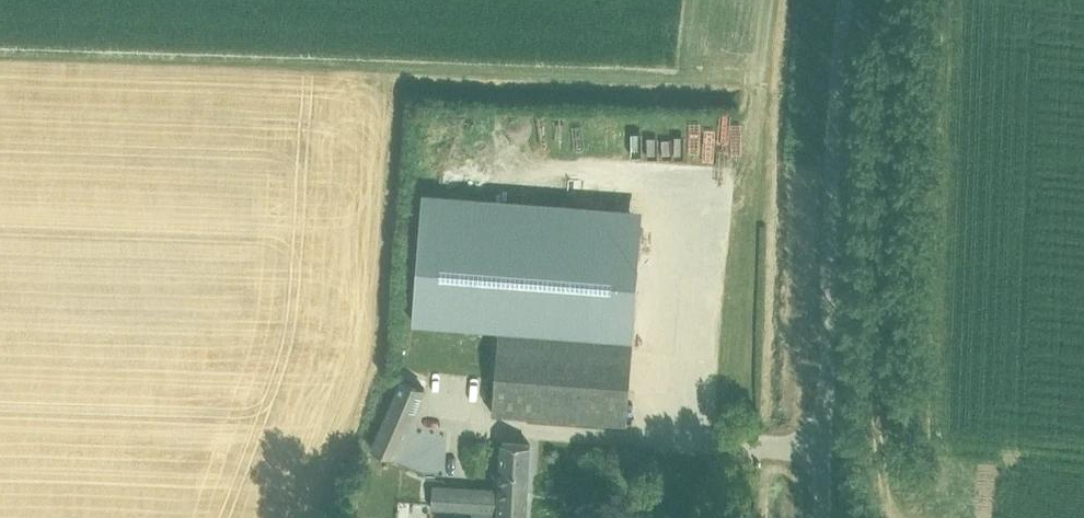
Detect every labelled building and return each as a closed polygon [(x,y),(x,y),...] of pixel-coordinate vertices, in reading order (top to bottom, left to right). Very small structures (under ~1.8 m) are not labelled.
[(683,160),(692,160),(693,131),(685,131),(683,160)] [(421,210),(413,324),(498,330),(492,414),(627,424),(636,303),(635,303),(641,227),(421,210)] [(430,388),(435,370),(420,367),(415,384),(430,388)] [(402,380),(372,450),(395,460),(425,390),(402,380)] [(475,512),(500,513),(500,517),(529,517),(533,444),(505,442),(502,490),(476,489),(475,512)] [(433,487),(431,510),(475,512),(476,489),(433,487)]
